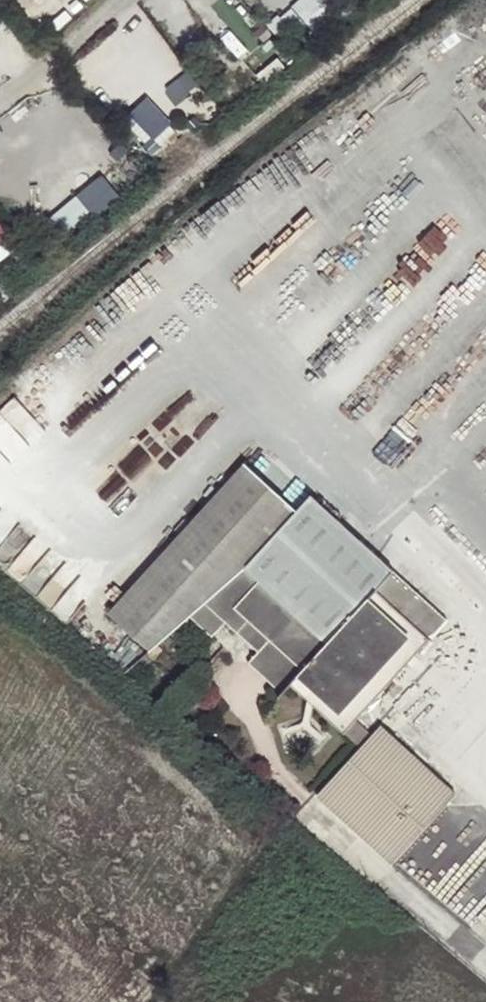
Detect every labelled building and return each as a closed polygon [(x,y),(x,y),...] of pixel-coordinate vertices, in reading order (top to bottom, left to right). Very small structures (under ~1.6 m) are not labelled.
[(127,112),(150,137),(169,119),(145,95),(127,112)] [(15,247),(9,238),(0,243),(0,256),(15,247)] [(106,612),(149,650),(190,617),(211,635),(226,623),(258,650),(247,662),(277,695),(290,684),(343,731),(356,717),(446,618),(310,493),(295,508),(244,463),(106,612)] [(356,717),(343,731),(359,746),(372,732),(356,717)] [(380,723),(372,732),(359,746),(314,794),(390,863),(455,791),(380,723)]
